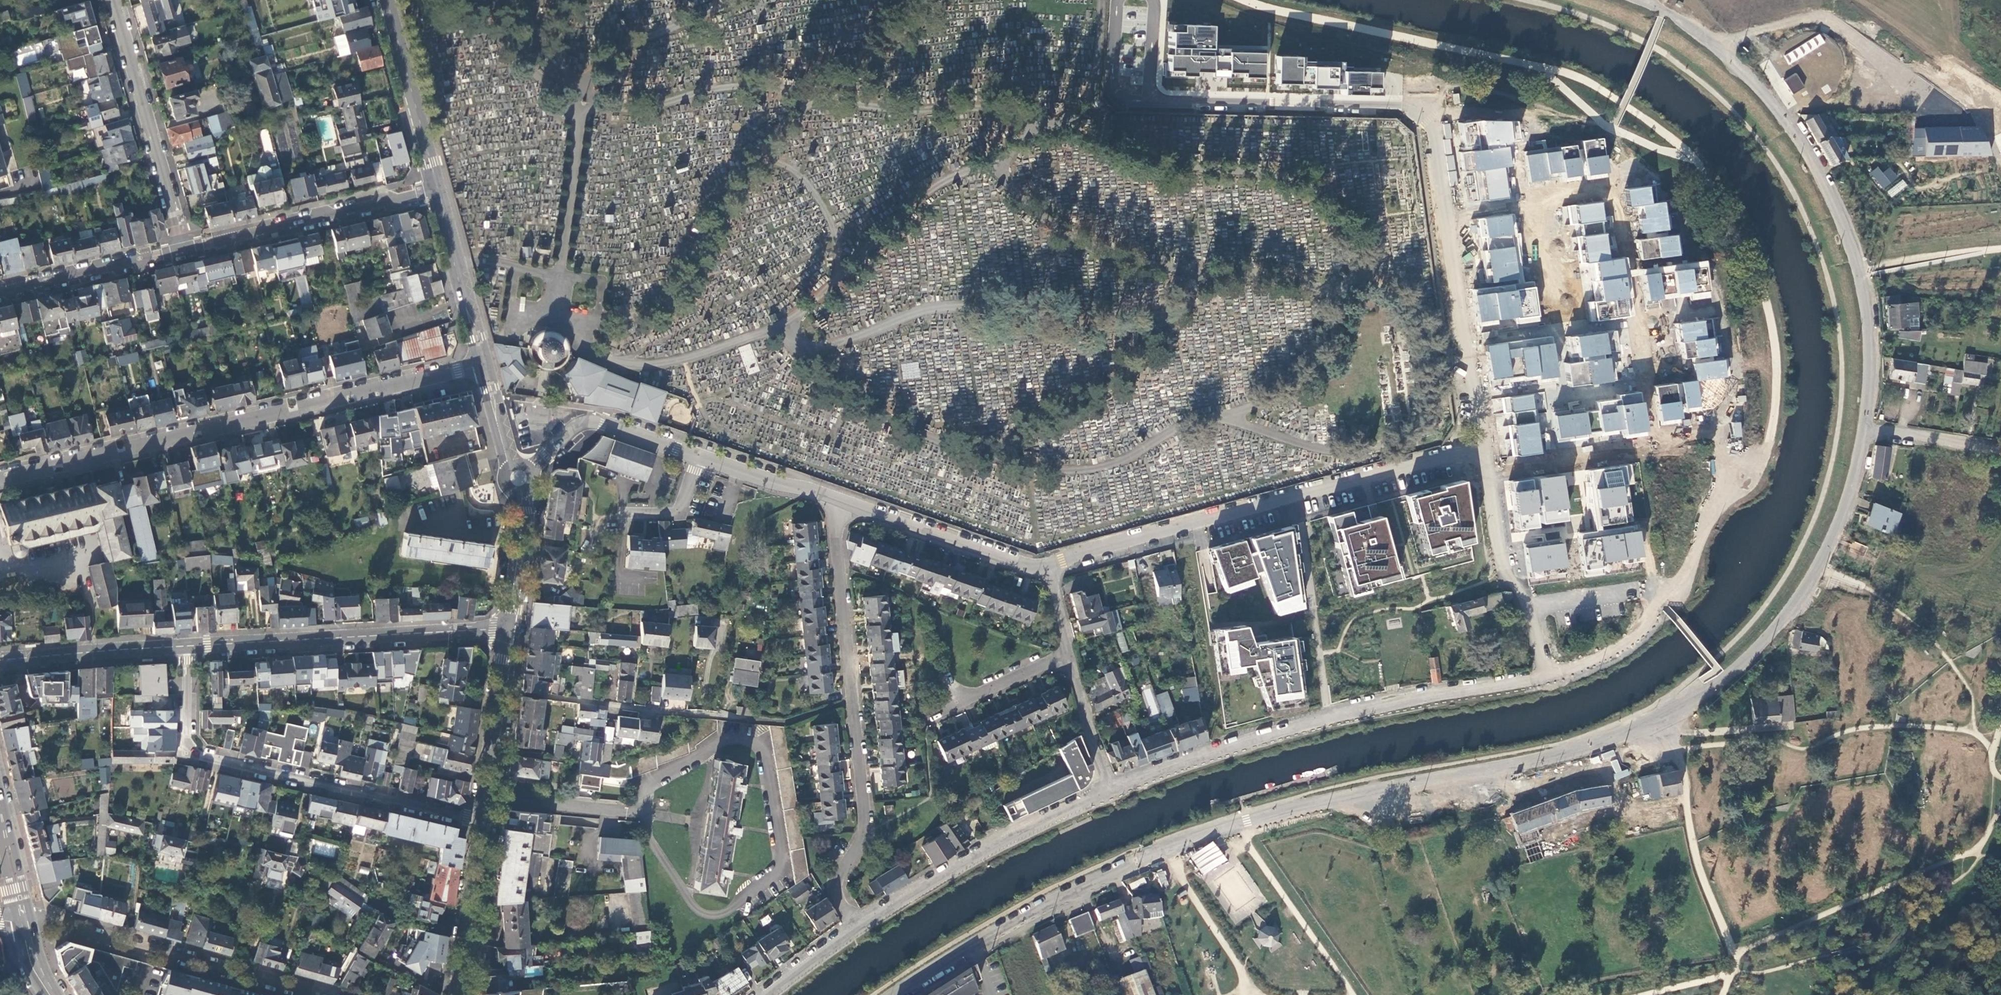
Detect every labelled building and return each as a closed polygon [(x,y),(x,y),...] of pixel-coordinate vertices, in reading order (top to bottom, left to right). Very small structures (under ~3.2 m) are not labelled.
[(166,21),(160,0),(147,0),(140,2),(149,35),(151,34),(170,29),(169,24),(162,26),(161,23),(166,21)] [(319,21),(338,15),(358,9),(356,0),(313,0),(319,21)] [(89,11),(87,1),(52,11),(55,21),(68,17),(69,21),(78,18),(80,26),(91,22),(87,12),(89,11)] [(44,13),(41,5),(17,13),(20,20),(44,13)] [(250,5),(242,8),(247,28),(256,25),(255,24),(255,21),(254,19),(250,5)] [(343,32),(370,24),(367,14),(365,7),(358,9),(338,15),(343,32)] [(0,13),(0,16),(2,21),(10,19),(7,11),(0,13)] [(100,41),(94,24),(55,36),(60,50),(57,51),(58,54),(61,53),(63,60),(74,57),(78,56),(87,53),(101,48),(99,41),(100,41)] [(188,41),(184,25),(170,29),(151,34),(153,39),(151,39),(154,50),(160,49),(162,55),(175,51),(174,46),(188,41)] [(252,34),(258,32),(256,25),(247,28),(249,34),(252,34)] [(368,45),(364,28),(344,34),(345,40),(341,41),(342,47),(347,45),(348,50),(368,45)] [(262,46),(258,32),(252,34),(256,48),(262,46)] [(1820,33),(1783,55),(1789,65),(1826,43),(1820,33)] [(344,34),(335,37),(340,56),(349,53),(348,50),(347,45),(342,47),(341,41),(345,40),(344,34)] [(1165,73),(1165,91),(1303,94),(1303,80),(1336,81),(1336,58),(1301,56),(1301,43),(1167,37),(1166,55),(1162,55),(1161,73),(1165,73)] [(233,41),(235,47),(245,44),(243,38),(233,41)] [(264,46),(265,54),(273,53),(272,45),(264,46)] [(360,70),(381,64),(378,54),(375,46),(355,52),(360,70)] [(113,72),(106,47),(101,48),(87,53),(88,57),(83,59),(88,79),(97,77),(113,72)] [(1336,58),(1336,81),(1336,92),(1381,93),(1380,56),(1336,54),(1336,58)] [(186,81),(178,55),(170,58),(170,60),(158,64),(164,88),(186,81)] [(268,68),(264,56),(258,58),(257,56),(253,57),(254,59),(248,61),(251,73),(253,72),(268,68)] [(279,103),(270,76),(268,68),(253,72),(264,110),(279,103)] [(23,72),(15,74),(19,92),(28,90),(23,72)] [(118,89),(113,72),(97,77),(98,82),(88,85),(87,85),(93,103),(95,103),(110,98),(108,92),(118,89)] [(283,72),(270,76),(279,103),(290,98),(283,72)] [(1793,74),(1782,81),(1791,96),(1803,89),(1793,74)] [(98,82),(97,77),(88,79),(86,79),(88,85),(98,82)] [(340,106),(357,102),(352,83),(332,88),(336,107),(340,106)] [(118,89),(108,92),(110,98),(120,95),(118,89)] [(195,97),(194,89),(167,97),(173,119),(193,113),(189,98),(195,97)] [(302,104),(299,95),(292,98),(294,107),(302,104)] [(28,97),(21,99),(24,114),(32,112),(28,97)] [(88,128),(88,129),(94,127),(101,125),(100,120),(117,115),(112,99),(95,104),(94,104),(95,108),(85,111),(89,122),(87,123),(88,128)] [(363,125),(357,102),(340,106),(346,127),(335,129),(339,145),(356,141),(372,137),(370,126),(363,128),(362,125),(363,125)] [(84,106),(85,111),(95,108),(94,104),(95,104),(95,103),(93,103),(84,106)] [(224,129),(235,125),(225,112),(206,117),(210,134),(211,134),(224,129)] [(1905,143),(1911,143),(1914,112),(1908,112),(1905,143)] [(256,113),(249,116),(251,123),(259,120),(256,113)] [(1823,115),(1813,115),(1802,122),(1814,143),(1825,136),(1835,137),(1823,115)] [(128,130),(125,118),(101,125),(94,127),(92,131),(95,140),(101,138),(104,149),(130,141),(127,130),(128,130)] [(182,141),(184,147),(185,147),(188,157),(214,151),(211,135),(190,140),(190,139),(202,135),(197,120),(168,128),(172,144),(182,141)] [(75,125),(77,131),(84,129),(83,123),(75,125)] [(1450,123),(1442,124),(1444,138),(1451,138),(1450,123)] [(77,131),(75,125),(60,130),(61,136),(77,131)] [(1453,126),(1461,174),(1475,172),(1506,168),(1515,166),(1509,128),(1453,126)] [(1977,127),(1915,129),(1913,156),(1989,154),(1992,154),(1977,127)] [(260,130),(264,154),(273,153),(269,128),(260,130)] [(226,134),(224,129),(211,134),(213,139),(226,134)] [(385,134),(391,156),(379,159),(383,176),(393,174),(390,164),(393,163),(394,164),(407,161),(399,131),(385,134)] [(1814,143),(1828,166),(1839,159),(1848,159),(1842,144),(1846,143),(1844,138),(1835,137),(1825,136),(1814,143)] [(134,149),(131,141),(130,141),(104,149),(99,150),(104,167),(115,164),(133,158),(131,150),(134,149)] [(356,141),(339,145),(345,169),(349,168),(362,165),(359,154),(344,158),(341,146),(356,143),(356,141)] [(341,146),(344,158),(359,154),(356,143),(341,146)] [(1526,187),(1609,176),(1602,145),(1522,154),(1526,187)] [(1448,170),(1455,169),(1454,154),(1446,155),(1448,170)] [(207,174),(220,171),(216,158),(204,161),(207,174)] [(378,161),(370,163),(373,175),(381,174),(378,161)] [(199,192),(223,187),(221,181),(216,183),(214,173),(206,175),(202,162),(183,168),(191,194),(199,192)] [(349,168),(353,184),(374,179),(373,175),(370,163),(362,165),(349,168)] [(115,164),(104,167),(106,172),(116,169),(115,164)] [(281,181),(278,168),(269,170),(269,168),(264,165),(259,166),(256,171),(257,173),(259,182),(251,184),(252,188),(256,205),(282,199),(278,182),(281,181)] [(324,174),(339,170),(337,165),(326,167),(327,169),(323,171),(324,174)] [(1878,166),(1870,173),(1884,188),(1898,178),(1890,167),(1883,172),(1878,166)] [(42,167),(36,168),(42,191),(44,190),(52,188),(50,178),(45,179),(42,167)] [(322,168),(310,171),(311,174),(311,175),(311,174),(316,193),(346,186),(342,169),(339,170),(324,174),(323,171),(322,168)] [(1510,196),(1506,168),(1475,172),(1480,200),(1510,196)] [(1449,185),(1457,185),(1456,170),(1448,171),(1449,185)] [(311,175),(311,174),(304,176),(303,172),(298,173),(299,177),(289,180),(294,199),(315,194),(316,193),(311,174),(311,175)] [(103,173),(79,180),(81,187),(105,180),(103,173)] [(259,182),(257,173),(246,176),(249,188),(252,188),(251,184),(259,182)] [(1903,178),(1886,191),(1891,198),(1908,185),(1903,178)] [(81,187),(79,180),(55,187),(57,193),(57,197),(82,190),(81,187)] [(57,193),(55,187),(52,188),(44,190),(46,196),(57,193)] [(202,206),(207,227),(218,224),(231,221),(223,187),(199,192),(202,202),(203,201),(217,198),(216,197),(221,196),(222,202),(204,206),(202,206)] [(1645,187),(1625,189),(1628,205),(1640,203),(1643,218),(1637,220),(1638,233),(1665,229),(1660,204),(1649,205),(1645,187)] [(227,194),(233,221),(243,218),(255,216),(251,196),(244,197),(245,199),(242,200),(241,197),(238,198),(236,192),(227,194)] [(203,201),(204,206),(222,202),(221,196),(216,197),(217,198),(203,201)] [(133,245),(134,245),(127,215),(117,217),(116,213),(118,212),(120,210),(118,203),(111,205),(121,245),(132,243),(133,245)] [(1587,302),(1590,322),(1631,316),(1629,298),(1633,298),(1626,258),(1613,259),(1604,204),(1563,208),(1564,224),(1575,223),(1579,265),(1589,263),(1594,302),(1587,302)] [(161,228),(156,209),(148,211),(149,217),(155,240),(161,228)] [(1470,293),(1480,341),(1540,334),(1513,210),(1473,217),(1486,293),(1470,293)] [(142,243),(155,240),(149,217),(132,221),(130,211),(127,212),(127,215),(134,245),(142,243)] [(402,243),(428,237),(424,223),(422,216),(411,211),(397,214),(402,237),(401,237),(402,243)] [(402,237),(397,214),(388,216),(392,235),(392,238),(394,245),(402,243),(401,237),(402,237)] [(392,235),(388,216),(380,218),(368,221),(370,231),(364,232),(366,240),(392,235)] [(364,232),(362,222),(350,225),(338,228),(344,250),(354,247),(355,252),(361,251),(360,246),(367,244),(366,240),(364,232)] [(108,251),(118,248),(113,228),(96,232),(95,229),(92,230),(93,232),(92,233),(92,236),(97,253),(108,251)] [(344,250),(338,228),(333,229),(329,230),(336,259),(342,258),(342,255),(339,256),(337,252),(344,250)] [(67,235),(72,259),(87,256),(97,253),(92,236),(90,237),(78,239),(76,229),(66,231),(67,235)] [(59,236),(60,236),(59,235),(46,238),(47,244),(60,240),(59,236)] [(62,261),(72,259),(67,235),(60,236),(59,236),(60,240),(47,244),(52,264),(62,261)] [(305,238),(305,236),(295,238),(302,266),(316,262),(315,255),(321,254),(316,235),(305,238)] [(1672,236),(1634,241),(1636,260),(1675,255),(1672,236)] [(0,242),(0,255),(19,251),(18,247),(19,247),(16,238),(0,242)] [(302,266),(295,238),(280,242),(269,244),(274,268),(277,281),(304,274),(302,266)] [(386,247),(394,245),(392,238),(385,240),(386,247)] [(19,251),(23,268),(44,263),(39,242),(22,246),(22,244),(19,244),(19,247),(18,247),(19,251)] [(407,264),(402,243),(394,245),(386,247),(391,268),(407,264)] [(274,268),(269,244),(260,246),(258,247),(259,251),(250,253),(255,271),(262,269),(266,271),(274,268)] [(531,247),(522,247),(523,257),(531,257),(531,247)] [(251,270),(246,249),(237,251),(227,254),(232,274),(251,270)] [(23,269),(23,268),(19,251),(0,255),(0,258),(3,274),(23,269)] [(212,280),(221,278),(222,286),(234,283),(232,274),(227,254),(212,257),(201,260),(204,273),(201,273),(204,284),(213,282),(212,280)] [(1709,260),(1638,269),(1646,302),(1690,296),(1690,303),(1713,299),(1709,260)] [(193,268),(191,262),(180,265),(171,267),(175,283),(176,283),(177,289),(186,287),(184,281),(195,278),(195,275),(193,268)] [(411,294),(441,286),(439,280),(428,283),(426,276),(428,275),(426,265),(409,269),(408,268),(389,273),(390,279),(406,275),(411,294)] [(153,271),(153,274),(147,275),(150,289),(157,287),(158,293),(177,289),(176,283),(175,283),(171,267),(161,269),(153,271)] [(198,290),(198,291),(205,290),(204,284),(201,273),(195,275),(195,278),(197,284),(198,290)] [(133,314),(124,278),(111,281),(100,284),(105,305),(126,300),(129,315),(133,314)] [(359,280),(342,284),(347,302),(354,300),(352,292),(361,290),(359,280)] [(105,305),(100,284),(96,285),(90,286),(92,293),(95,307),(105,305)] [(235,288),(238,298),(245,296),(243,286),(235,288)] [(383,312),(442,291),(441,286),(411,294),(393,298),(391,293),(354,300),(347,302),(352,323),(362,319),(382,312),(383,312)] [(156,317),(149,287),(130,292),(134,307),(141,305),(144,320),(156,317)] [(76,319),(97,315),(95,307),(92,293),(71,298),(76,320),(76,319)] [(60,300),(59,294),(47,296),(35,299),(40,317),(44,336),(58,333),(57,329),(67,327),(60,300)] [(153,299),(157,317),(165,315),(164,310),(165,310),(165,309),(162,296),(153,299)] [(1898,297),(1883,298),(1884,306),(1898,306),(1898,297)] [(67,327),(78,324),(76,319),(76,320),(71,298),(60,300),(67,327)] [(40,317),(35,299),(22,302),(10,305),(16,328),(22,327),(20,322),(40,317)] [(10,305),(0,307),(0,354),(1,354),(11,351),(21,349),(16,328),(10,305)] [(1884,306),(1885,329),(1916,327),(1915,305),(1898,306),(1884,306)] [(389,330),(382,312),(362,319),(367,338),(375,335),(375,336),(382,334),(382,332),(389,330)] [(97,316),(99,322),(103,321),(107,320),(106,314),(97,316)] [(107,320),(103,321),(104,326),(108,325),(107,325),(116,322),(116,321),(126,319),(125,316),(107,320)] [(245,326),(259,323),(257,317),(243,320),(245,326)] [(128,329),(126,319),(116,321),(116,322),(107,325),(108,325),(112,344),(134,339),(131,328),(128,329)] [(1705,319),(1679,323),(1683,357),(1709,353),(1705,319)] [(1567,320),(1567,335),(1588,335),(1588,320),(1567,320)] [(208,335),(217,333),(215,322),(206,324),(207,327),(208,335)] [(422,356),(423,361),(436,358),(445,356),(437,324),(416,332),(417,337),(394,342),(397,353),(400,362),(422,356)] [(198,337),(208,335),(207,327),(197,329),(198,337)] [(573,364),(574,360),(566,358),(567,354),(568,355),(569,352),(567,351),(567,348),(566,344),(565,341),(563,338),(562,335),(559,333),(556,332),(557,329),(551,328),(545,327),(544,330),(541,330),(538,332),(535,334),(532,336),(530,339),(529,342),(527,345),(527,349),(527,352),(528,355),(529,358),(531,361),(533,364),(536,366),(538,368),(538,370),(544,371),(550,372),(551,370),(555,368),(559,366),(562,364),(564,361),(573,364)] [(197,329),(186,331),(188,339),(198,337),(197,329)] [(144,350),(164,345),(162,338),(143,342),(144,350)] [(1559,345),(1565,385),(1618,379),(1611,338),(1559,345)] [(397,353),(394,342),(394,339),(383,343),(384,348),(372,351),(377,372),(389,369),(398,367),(395,354),(397,353)] [(333,382),(343,380),(342,375),(348,374),(349,378),(364,375),(359,356),(358,352),(355,340),(342,343),(344,351),(327,355),(333,382)] [(1486,350),(1493,381),(1534,377),(1536,383),(1559,381),(1551,341),(1486,350)] [(314,343),(296,348),(298,357),(304,383),(322,378),(314,343)] [(525,370),(524,368),(522,366),(520,363),(519,360),(518,357),(517,354),(517,351),(517,347),(506,346),(493,344),(492,344),(497,363),(505,361),(508,366),(507,368),(499,370),(504,389),(516,378),(518,380),(521,378),(525,373),(523,371),(525,370)] [(750,344),(739,347),(747,372),(758,369),(750,344)] [(81,365),(86,364),(83,350),(74,352),(78,366),(81,365)] [(13,358),(11,351),(1,354),(3,360),(13,358)] [(137,360),(135,352),(116,357),(117,363),(118,365),(137,360)] [(1969,357),(1964,356),(1961,371),(1959,384),(1975,386),(1977,375),(1982,376),(1984,364),(1969,362),(1969,357)] [(117,363),(116,357),(86,364),(81,365),(83,371),(117,363)] [(283,388),(304,383),(298,357),(277,362),(283,388)] [(576,393),(583,394),(587,394),(590,391),(595,388),(598,384),(602,378),(604,372),(606,369),(576,358),(574,363),(572,367),(569,370),(565,374),(566,376),(562,378),(565,383),(567,387),(571,385),(576,393)] [(1694,365),(1698,382),(1724,379),(1730,378),(1726,360),(1694,365)] [(1890,360),(1887,380),(1923,385),(1926,371),(1928,371),(1929,366),(1890,360)] [(902,377),(917,378),(919,364),(904,363),(902,377)] [(650,421),(662,391),(606,369),(604,372),(602,378),(598,384),(595,388),(590,391),(587,394),(583,394),(581,404),(595,406),(615,409),(650,421)] [(1949,394),(1958,395),(1959,384),(1961,371),(1946,369),(1943,384),(1951,385),(1949,394)] [(63,392),(58,371),(52,372),(55,381),(58,393),(63,392)] [(1698,382),(1703,408),(1713,407),(1721,401),(1726,391),(1724,379),(1698,382)] [(228,385),(233,406),(249,402),(253,401),(248,380),(228,385)] [(1654,389),(1660,423),(1683,421),(1683,410),(1703,408),(1698,382),(1654,389)] [(180,388),(170,390),(174,406),(178,404),(176,395),(182,394),(181,392),(191,390),(191,389),(189,383),(180,385),(180,388)] [(209,389),(214,410),(223,408),(233,406),(228,385),(209,389)] [(184,408),(186,417),(195,415),(207,412),(202,389),(201,389),(200,387),(191,389),(191,390),(181,392),(182,394),(176,395),(178,404),(179,409),(184,408)] [(1915,399),(1916,390),(1906,389),(1905,398),(1915,399)] [(1556,416),(1560,441),(1627,431),(1629,439),(1649,436),(1640,393),(1622,396),(1621,399),(1600,402),(1601,411),(1587,413),(1556,416)] [(466,453),(481,449),(477,435),(466,395),(413,407),(421,446),(425,464),(431,463),(466,453)] [(1500,399),(1509,458),(1541,454),(1531,396),(1500,399)] [(148,404),(153,425),(163,423),(173,420),(168,398),(147,403),(148,404)] [(128,409),(133,430),(145,427),(153,425),(148,404),(132,408),(131,404),(128,405),(129,408),(128,409)] [(413,407),(395,411),(395,415),(398,433),(407,431),(409,437),(398,440),(400,451),(421,446),(413,407)] [(104,415),(109,435),(122,432),(133,430),(128,409),(104,415)] [(385,413),(377,415),(377,438),(387,437),(388,443),(378,444),(379,457),(389,457),(389,453),(400,452),(400,451),(398,440),(398,433),(395,415),(385,416),(385,413)] [(64,419),(70,445),(82,442),(90,440),(84,414),(64,419)] [(377,415),(369,417),(374,440),(377,439),(377,438),(377,415)] [(349,422),(355,448),(355,447),(355,445),(374,440),(369,417),(349,422)] [(41,428),(46,451),(60,447),(70,445),(64,419),(40,425),(41,428)] [(352,460),(357,459),(355,448),(349,422),(319,429),(325,455),(349,449),(352,460)] [(1733,438),(1742,437),(1741,422),(1732,423),(1733,438)] [(33,445),(35,453),(46,451),(41,428),(27,432),(26,428),(20,429),(21,433),(17,434),(17,435),(20,448),(33,445)] [(481,434),(477,435),(481,449),(485,448),(481,434)] [(12,436),(15,449),(20,448),(17,435),(12,436)] [(584,454),(578,458),(596,464),(610,469),(640,479),(647,472),(651,463),(649,452),(600,435),(597,441),(594,445),(591,448),(587,451),(584,454)] [(249,470),(283,462),(279,445),(277,439),(244,447),(249,470)] [(283,462),(284,467),(305,462),(299,440),(279,445),(283,462)] [(199,445),(189,447),(193,469),(203,467),(204,473),(211,471),(210,465),(217,464),(212,442),(199,445)] [(236,473),(249,470),(244,447),(232,450),(231,446),(219,449),(223,468),(223,469),(233,467),(235,473),(236,473)] [(1889,447),(1875,446),(1870,477),(1884,479),(1889,447)] [(431,463),(439,495),(473,486),(466,453),(431,463)] [(182,487),(190,485),(189,480),(190,480),(187,471),(185,461),(165,466),(169,485),(181,482),(182,487)] [(320,465),(323,478),(329,477),(326,463),(320,465)] [(193,469),(187,471),(190,480),(189,480),(190,485),(191,490),(203,487),(202,484),(220,480),(219,478),(220,478),(218,469),(217,464),(210,465),(211,471),(204,473),(203,467),(193,469)] [(607,479),(610,469),(596,464),(592,474),(607,479)] [(223,468),(218,469),(220,478),(219,478),(220,480),(221,484),(237,480),(236,473),(235,473),(233,467),(223,469),(223,468)] [(1574,539),(1580,576),(1645,567),(1627,467),(1585,473),(1597,534),(1574,539)] [(544,517),(562,520),(574,522),(575,521),(582,522),(585,497),(577,496),(580,483),(578,483),(578,480),(576,469),(566,468),(565,471),(557,469),(554,470),(552,471),(550,474),(547,495),(544,517)] [(153,490),(166,487),(162,471),(131,478),(132,483),(123,486),(127,506),(129,506),(142,563),(153,561),(152,561),(156,560),(143,503),(155,500),(153,490)] [(1539,522),(1563,519),(1557,474),(1532,477),(1534,487),(1529,487),(1528,478),(1508,481),(1514,528),(1534,525),(1532,510),(1537,509),(1539,522)] [(383,478),(386,491),(399,488),(396,475),(383,478)] [(118,513),(123,511),(122,508),(127,506),(123,486),(116,487),(115,481),(94,485),(93,481),(54,491),(54,488),(55,488),(54,486),(42,489),(43,490),(44,490),(44,493),(0,504),(0,512),(8,544),(9,544),(11,552),(11,553),(12,555),(14,556),(16,557),(18,557),(20,557),(22,557),(23,555),(25,554),(25,552),(26,550),(25,548),(96,530),(104,529),(102,517),(118,513)] [(1461,482),(1459,483),(1470,522),(1471,521),(1467,485),(1462,486),(1461,482)] [(1420,521),(1429,555),(1445,550),(1443,541),(1456,537),(1459,547),(1475,542),(1473,536),(1471,521),(1470,522),(1459,483),(1442,487),(1443,489),(1428,493),(1427,490),(1405,496),(1407,502),(1410,501),(1409,497),(1411,497),(1420,521)] [(222,487),(225,502),(232,500),(228,485),(222,487)] [(1410,501),(1407,502),(1411,521),(1420,521),(1411,497),(1409,497),(1410,501)] [(1867,526),(1890,535),(1899,513),(1874,503),(1870,512),(1872,513),(1867,526)] [(1379,586),(1400,579),(1381,516),(1375,517),(1354,523),(1351,510),(1326,517),(1337,555),(1348,591),(1369,586),(1368,582),(1376,579),(1379,586)] [(104,529),(96,530),(103,562),(87,566),(93,591),(96,608),(115,604),(116,604),(115,602),(106,561),(128,557),(118,513),(102,517),(104,529)] [(370,525),(368,516),(355,519),(357,528),(370,525)] [(543,530),(542,537),(560,539),(562,520),(544,517),(543,530)] [(690,528),(684,528),(684,531),(668,532),(666,521),(656,520),(658,540),(659,547),(693,543),(694,542),(696,541),(697,539),(697,538),(698,535),(714,539),(712,548),(724,550),(726,542),(727,542),(729,527),(692,519),(690,528)] [(791,527),(793,542),(815,540),(813,524),(791,527)] [(1208,548),(1222,586),(1246,578),(1252,575),(1251,573),(1258,571),(1272,609),(1298,599),(1299,599),(1288,526),(1246,537),(1251,549),(1244,552),(1239,539),(1208,548)] [(400,555),(487,567),(490,544),(404,532),(400,555)] [(631,537),(631,535),(625,535),(624,556),(633,557),(632,538),(631,537)] [(659,547),(658,540),(641,539),(641,535),(631,535),(631,537),(632,538),(633,557),(633,565),(652,566),(652,569),(662,569),(659,547)] [(892,548),(860,537),(856,549),(859,550),(871,554),(869,562),(886,568),(892,548)] [(184,557),(204,555),(203,540),(181,542),(182,558),(184,557)] [(815,540),(793,542),(795,561),(817,559),(815,540)] [(1528,576),(1564,572),(1559,542),(1524,545),(1528,576)] [(537,568),(536,580),(560,584),(565,549),(540,546),(537,568)] [(911,554),(892,548),(886,568),(904,575),(911,554)] [(862,560),(869,562),(871,554),(859,550),(862,560)] [(265,564),(272,565),(269,553),(263,554),(265,564)] [(928,561),(911,554),(904,575),(921,581),(928,561)] [(209,567),(208,555),(204,555),(184,557),(185,569),(199,568),(209,567)] [(233,565),(233,555),(212,555),(212,565),(233,565)] [(632,565),(633,565),(633,557),(624,556),(623,567),(632,568),(632,565)] [(817,559),(795,561),(797,580),(819,577),(817,559)] [(946,567),(928,561),(921,581),(939,587),(946,567)] [(210,579),(209,567),(199,568),(200,580),(210,579)] [(258,586),(256,567),(235,569),(236,580),(243,580),(244,590),(258,589),(258,586)] [(964,573),(946,567),(939,587),(957,593),(964,573)] [(1159,570),(1151,571),(1155,596),(1160,595),(1165,597),(1177,594),(1173,569),(1165,570),(1165,572),(1160,572),(1159,570)] [(982,579),(964,573),(957,593),(975,600),(981,583),(982,579)] [(819,577),(797,580),(799,599),(821,596),(819,577)] [(229,593),(211,595),(212,607),(213,622),(236,620),(233,578),(226,579),(227,590),(229,590),(229,593)] [(278,578),(275,599),(284,600),(296,602),(297,599),(300,600),(301,598),(297,597),(298,591),(287,589),(288,580),(278,578)] [(1248,582),(1246,578),(1222,586),(1223,591),(1248,582)] [(236,580),(237,590),(244,590),(243,580),(236,580)] [(322,602),(323,620),(333,619),(332,597),(332,584),(314,580),(310,599),(322,602)] [(981,583),(975,600),(974,603),(992,609),(999,589),(981,583)] [(258,589),(260,610),(269,609),(270,611),(271,628),(277,627),(275,607),(274,599),(273,585),(267,585),(258,586),(258,589)] [(1369,586),(1348,591),(1350,597),(1370,591),(1369,586)] [(577,596),(570,587),(558,597),(554,597),(553,604),(569,606),(574,606),(576,606),(577,599),(577,596)] [(957,593),(939,587),(937,593),(955,599),(957,593)] [(163,589),(153,590),(154,610),(162,609),(165,609),(163,589)] [(419,604),(419,589),(411,589),(412,607),(410,607),(410,608),(397,609),(397,621),(420,619),(419,604)] [(1016,596),(999,589),(992,609),(1010,616),(1016,596)] [(1085,614),(1086,616),(1096,614),(1100,613),(1095,594),(1081,598),(1079,590),(1068,593),(1075,617),(1085,614)] [(1500,601),(1511,598),(1511,596),(1508,591),(1502,591),(1487,594),(1479,596),(1479,598),(1445,606),(1447,618),(1452,617),(1455,629),(1467,626),(1464,614),(1501,605),(1500,601)] [(492,605),(493,600),(458,595),(456,608),(455,617),(469,619),(470,616),(482,616),(492,605)] [(356,596),(332,597),(333,619),(343,618),(343,616),(357,615),(356,596)] [(801,618),(823,616),(821,596),(799,599),(801,618)] [(1034,602),(1016,596),(1010,616),(1027,622),(1034,602)] [(861,599),(863,616),(885,614),(884,597),(861,599)] [(375,622),(397,621),(397,609),(396,598),(374,599),(375,622)] [(116,604),(115,604),(117,627),(151,624),(151,620),(150,610),(149,599),(115,602),(116,604)] [(275,599),(274,599),(275,607),(285,607),(284,600),(275,599)] [(1298,599),(1272,609),(1274,613),(1299,606),(1298,599)] [(674,600),(666,601),(668,618),(676,617),(675,615),(674,607),(674,600)] [(172,633),(189,632),(187,602),(170,604),(172,633)] [(420,619),(455,617),(456,608),(447,607),(447,602),(419,604),(420,619)] [(530,617),(529,627),(551,630),(554,630),(554,629),(567,631),(568,618),(569,606),(553,604),(532,603),(530,617)] [(57,620),(56,604),(46,605),(46,610),(53,610),(53,620),(57,620)] [(696,604),(674,607),(675,615),(697,613),(696,604)] [(277,627),(305,626),(304,612),(304,606),(285,607),(275,607),(277,627)] [(196,632),(214,631),(213,622),(212,607),(195,607),(196,632)] [(154,610),(150,610),(151,620),(163,619),(162,609),(154,610)] [(1114,609),(1108,611),(1113,631),(1119,629),(1114,609)] [(1096,615),(1075,620),(1078,630),(1091,627),(1094,636),(1110,632),(1113,631),(1108,611),(1100,613),(1096,614),(1096,615)] [(305,626),(314,625),(313,612),(304,612),(305,626)] [(8,639),(6,613),(0,614),(0,640),(8,639)] [(77,639),(90,638),(87,616),(81,616),(81,614),(68,615),(69,617),(63,618),(65,638),(77,637),(77,639)] [(885,614),(863,616),(865,635),(888,633),(885,614)] [(698,626),(698,616),(694,615),(691,646),(711,647),(712,627),(708,627),(698,626)] [(706,616),(698,616),(698,626),(708,627),(709,620),(706,616)] [(803,636),(825,634),(823,616),(801,618),(803,636)] [(152,634),(172,633),(171,619),(163,619),(151,620),(151,624),(152,634)] [(640,637),(640,644),(665,646),(667,625),(639,623),(640,637)] [(1266,708),(1301,703),(1292,636),(1264,640),(1263,633),(1250,635),(1250,639),(1247,640),(1242,624),(1210,629),(1216,674),(1233,671),(1233,670),(1232,665),(1240,664),(1250,662),(1254,674),(1257,683),(1266,708)] [(44,642),(59,641),(58,627),(43,628),(44,642)] [(527,640),(526,648),(549,651),(551,630),(529,627),(529,630),(530,639),(527,640)] [(1829,657),(1829,656),(1828,648),(1826,644),(1824,638),(1814,634),(1795,628),(1795,629),(1790,648),(1815,653),(1816,651),(1819,651),(1818,656),(1829,657)] [(1115,634),(1122,653),(1129,650),(1122,631),(1115,634)] [(638,647),(640,637),(587,633),(587,644),(595,644),(595,639),(599,639),(599,644),(638,647)] [(888,633),(865,635),(867,654),(890,652),(888,633)] [(805,655),(827,653),(825,634),(803,636),(805,655)] [(525,660),(523,673),(535,674),(549,676),(551,663),(552,652),(549,651),(526,648),(525,660)] [(401,650),(390,651),(391,679),(402,678),(403,674),(412,676),(418,649),(407,650),(407,652),(401,653),(401,650)] [(390,651),(372,652),(372,663),(374,683),(391,682),(391,679),(390,651)] [(559,664),(560,653),(552,652),(551,663),(559,664)] [(890,652),(867,654),(869,673),(892,671),(890,652)] [(807,674),(829,672),(827,653),(805,655),(807,674)] [(334,654),(323,655),(324,669),(335,668),(335,667),(334,654)] [(307,656),(291,656),(291,660),(292,681),(312,679),(311,665),(307,665),(307,656)] [(1438,656),(1429,657),(1432,682),(1441,681),(1438,656)] [(738,670),(736,680),(755,682),(758,660),(737,657),(735,670),(738,670)] [(439,682),(462,685),(465,662),(443,659),(439,682)] [(267,684),(292,683),(292,681),(291,660),(266,662),(267,684)] [(594,660),(593,669),(606,671),(607,661),(594,660)] [(219,661),(209,661),(210,695),(221,695),(221,689),(220,684),(220,672),(219,661)] [(262,685),(267,684),(266,662),(253,662),(254,670),(255,680),(262,680),(262,685)] [(369,685),(374,685),(374,683),(372,663),(359,664),(359,666),(355,666),(354,663),(344,663),(344,666),(335,667),(335,668),(336,691),(343,691),(345,687),(357,686),(360,689),(367,688),(369,685)] [(558,672),(559,664),(551,663),(549,676),(552,677),(552,673),(558,674),(558,672)] [(630,682),(632,683),(634,664),(619,663),(615,700),(628,702),(630,682)] [(162,664),(140,665),(141,695),(164,695),(162,664)] [(112,667),(93,668),(94,697),(111,695),(112,667)] [(93,668),(77,670),(77,685),(77,702),(77,719),(95,717),(95,706),(94,697),(93,668)] [(574,692),(577,698),(580,698),(590,699),(593,669),(584,668),(582,681),(580,680),(575,684),(574,692)] [(1114,668),(1102,674),(1105,682),(1113,701),(1128,695),(1121,681),(1119,682),(1117,677),(1118,677),(1114,668)] [(252,682),(256,682),(255,680),(254,670),(220,672),(220,684),(226,683),(252,682)] [(894,689),(898,688),(900,685),(898,671),(897,670),(892,671),(894,689)] [(66,671),(24,675),(29,693),(29,695),(30,697),(31,697),(43,695),(44,701),(77,702),(77,685),(66,685),(66,671)] [(892,671),(869,673),(871,691),(894,689),(892,671)] [(561,673),(558,672),(558,674),(557,680),(552,680),(551,683),(560,684),(561,673)] [(832,693),(829,672),(807,674),(809,696),(832,693)] [(522,682),(520,690),(543,693),(544,684),(544,681),(534,679),(535,674),(523,673),(522,682)] [(659,697),(687,699),(689,677),(661,674),(660,688),(659,697)] [(478,709),(480,698),(460,695),(462,685),(439,682),(437,696),(438,696),(437,702),(447,703),(448,697),(460,699),(459,706),(478,709)] [(1087,690),(1094,710),(1113,701),(1105,682),(1093,687),(1092,685),(1088,687),(1089,689),(1087,690)] [(20,710),(20,713),(32,711),(35,710),(33,702),(30,703),(30,705),(19,708),(14,684),(0,687),(0,715),(20,710)] [(294,706),(303,706),(302,684),(293,684),(294,706)] [(544,684),(543,693),(550,694),(551,685),(544,684)] [(424,701),(426,686),(420,685),(417,701),(424,701)] [(1056,686),(1039,694),(1048,714),(1065,706),(1056,686)] [(1183,702),(1197,700),(1195,686),(1180,689),(1183,702)] [(649,701),(658,702),(659,697),(660,688),(651,687),(649,701)] [(894,689),(871,691),(873,710),(896,708),(894,689)] [(1153,693),(1166,728),(1172,726),(1168,714),(1173,712),(1165,691),(1153,693)] [(1048,714),(1039,694),(1022,702),(1031,722),(1048,714)] [(173,701),(173,695),(164,695),(141,695),(133,695),(134,701),(150,701),(150,708),(169,708),(168,701),(173,701)] [(1778,722),(1794,720),(1792,695),(1751,699),(1752,724),(1778,722)] [(517,714),(515,725),(538,728),(542,699),(520,696),(517,714)] [(1031,722),(1022,702),(1004,710),(1014,730),(1031,722)] [(1301,703),(1266,708),(1269,716),(1302,706),(1301,703)] [(589,726),(603,727),(606,709),(604,708),(578,704),(576,717),(590,718),(589,726)] [(476,725),(478,709),(459,706),(457,706),(453,735),(474,740),(476,725)] [(736,706),(735,713),(750,715),(751,708),(736,706)] [(324,716),(326,708),(312,707),(309,719),(320,722),(323,719),(324,716)] [(341,720),(343,710),(326,708),(324,716),(334,716),(333,720),(341,720)] [(896,708),(873,710),(875,730),(898,727),(896,708)] [(1100,718),(1103,726),(1107,723),(1118,716),(1116,709),(1100,718)] [(0,715),(0,728),(23,726),(20,713),(20,710),(0,715)] [(238,722),(239,710),(230,710),(230,711),(209,711),(209,710),(201,710),(201,727),(209,727),(210,722),(238,722)] [(243,732),(239,752),(244,754),(258,757),(264,731),(269,711),(260,710),(256,729),(251,727),(249,734),(243,732)] [(349,718),(371,723),(372,717),(343,710),(341,720),(348,722),(349,718)] [(1014,730),(1004,710),(987,717),(996,737),(1014,730)] [(1120,723),(1118,716),(1107,723),(1109,728),(1120,723)] [(634,738),(636,719),(617,717),(615,735),(634,738)] [(996,737),(987,717),(969,725),(979,745),(996,737)] [(1173,750),(1203,739),(1199,717),(1172,726),(1166,728),(1173,750)] [(656,722),(636,719),(634,738),(634,739),(654,742),(656,722)] [(264,731),(258,757),(265,758),(266,756),(268,757),(270,746),(280,748),(277,761),(290,764),(294,749),(292,749),(294,739),(304,741),(307,727),(286,723),(283,735),(264,731)] [(1145,760),(1173,750),(1166,728),(1144,736),(1139,723),(1132,725),(1134,731),(1145,760)] [(418,727),(402,724),(399,739),(414,743),(418,727)] [(3,741),(6,751),(26,749),(28,749),(25,729),(33,728),(32,725),(23,726),(0,728),(3,741)] [(514,737),(513,745),(540,749),(543,729),(538,728),(515,725),(514,737)] [(815,745),(837,742),(835,725),(813,727),(815,745)] [(979,745),(969,725),(952,733),(961,753),(979,745)] [(807,875),(784,728),(768,726),(794,884),(799,880),(807,875)] [(603,742),(610,743),(612,728),(605,727),(603,742)] [(898,727),(875,730),(877,748),(900,746),(898,727)] [(556,731),(554,743),(573,745),(574,742),(581,743),(583,735),(556,731)] [(1128,743),(1136,763),(1145,760),(1134,731),(1125,734),(1128,743)] [(222,749),(229,750),(233,735),(225,733),(222,749)] [(473,745),(474,740),(453,735),(442,733),(440,744),(448,746),(446,749),(472,755),(473,745)] [(961,753),(952,733),(937,740),(945,760),(961,753)] [(1067,775),(999,805),(1006,821),(1076,790),(1078,789),(1080,788),(1082,786),(1084,784),(1086,781),(1088,779),(1089,777),(1089,774),(1090,771),(1090,768),(1089,765),(1089,762),(1088,761),(1077,735),(1056,749),(1067,775)] [(331,763),(337,740),(321,736),(315,760),(331,763)] [(590,742),(584,741),(581,762),(597,765),(597,760),(598,760),(601,742),(602,738),(590,736),(590,742)] [(998,743),(996,737),(979,745),(981,750),(985,752),(997,746),(998,743)] [(414,743),(399,739),(393,765),(399,767),(406,768),(409,752),(420,754),(419,760),(438,764),(442,749),(414,743)] [(348,778),(358,780),(360,774),(363,760),(346,756),(349,743),(337,740),(331,763),(341,765),(339,775),(348,778)] [(367,740),(363,760),(360,774),(374,777),(377,763),(383,764),(386,747),(384,744),(367,740)] [(1114,740),(1108,743),(1111,750),(1105,753),(1109,761),(1113,760),(1117,770),(1136,763),(1128,743),(1117,748),(1114,740)] [(603,742),(601,742),(598,760),(598,763),(608,760),(611,743),(610,743),(603,742)] [(817,764),(839,761),(837,742),(815,745),(817,764)] [(900,746),(877,748),(879,767),(902,765),(900,746)] [(9,763),(13,780),(32,776),(26,749),(6,751),(9,763)] [(290,764),(298,766),(302,751),(294,749),(290,764)] [(470,766),(472,755),(446,749),(446,750),(446,751),(443,750),(443,753),(446,753),(442,767),(469,773),(470,766)] [(173,763),(173,750),(152,750),(152,751),(111,751),(110,763),(173,763)] [(302,767),(307,768),(310,753),(302,751),(298,766),(302,767)] [(510,765),(509,768),(510,770),(510,772),(512,774),(514,775),(536,778),(539,763),(541,763),(541,764),(543,764),(544,760),(511,756),(510,765)] [(81,770),(94,768),(93,758),(80,759),(81,770)] [(693,887),(718,891),(720,879),(722,880),(724,872),(725,861),(723,861),(727,835),(732,835),(733,829),(734,822),(730,821),(734,795),(736,795),(738,786),(739,776),(737,775),(739,763),(728,762),(728,760),(726,759),(725,761),(714,759),(693,887)] [(818,783),(841,780),(839,761),(817,764),(818,783)] [(630,778),(629,762),(619,766),(598,765),(597,767),(579,765),(578,778),(620,782),(630,778)] [(902,765),(879,767),(881,788),(904,785),(902,765)] [(108,784),(110,766),(98,768),(101,791),(108,791),(109,784),(108,784)] [(191,767),(187,766),(184,776),(170,773),(168,784),(193,790),(194,787),(198,769),(191,767)] [(403,790),(409,791),(411,778),(413,769),(406,768),(399,767),(399,769),(397,769),(395,778),(400,779),(397,789),(403,790)] [(204,770),(198,769),(194,787),(205,789),(209,771),(204,770)] [(1661,797),(1679,793),(1676,770),(1657,774),(1661,797)] [(379,785),(388,787),(391,774),(382,772),(379,785)] [(227,776),(220,774),(217,786),(222,787),(221,790),(226,791),(225,795),(227,798),(235,800),(238,786),(239,778),(227,776)] [(21,814),(21,813),(36,809),(45,807),(37,775),(32,776),(13,780),(16,795),(21,814)] [(453,781),(429,777),(426,796),(431,797),(456,803),(466,795),(468,781),(453,778),(453,781)] [(248,780),(239,778),(238,786),(247,788),(248,780)] [(409,791),(423,795),(426,781),(411,778),(409,791)] [(251,781),(248,780),(247,788),(238,786),(235,800),(234,804),(242,806),(242,807),(253,809),(259,783),(251,781)] [(820,801),(843,799),(841,780),(818,783),(820,801)] [(264,784),(259,783),(253,809),(263,812),(266,799),(270,785),(264,784)] [(1581,807),(1606,802),(1603,788),(1573,793),(1570,794),(1572,811),(1576,809),(1576,808),(1578,807),(1579,810),(1581,810),(1581,807)] [(105,827),(106,814),(108,793),(100,795),(95,857),(103,857),(104,854),(105,837),(105,827)] [(1555,820),(1562,817),(1561,815),(1572,811),(1570,794),(1503,819),(1507,830),(1513,828),(1519,845),(1521,844),(1528,864),(1542,859),(1536,839),(1537,839),(1532,826),(1554,817),(1555,820)] [(321,797),(310,795),(306,812),(307,812),(306,816),(310,817),(311,813),(316,814),(316,816),(330,820),(335,800),(321,797)] [(272,814),(276,801),(266,799),(263,812),(272,814)] [(845,818),(843,799),(820,801),(822,812),(822,820),(845,818)] [(346,803),(335,800),(330,820),(353,826),(353,823),(357,805),(346,803)] [(297,806),(276,801),(272,814),(270,826),(280,828),(279,834),(291,837),(297,806)] [(820,801),(812,802),(813,813),(822,812),(820,801)] [(368,808),(357,805),(353,823),(365,826),(382,830),(387,812),(373,809),(373,811),(367,810),(368,808)] [(884,807),(885,815),(894,815),(893,806),(884,807)] [(32,858),(34,863),(48,862),(46,853),(57,852),(54,840),(48,841),(48,838),(43,839),(36,809),(21,813),(24,827),(32,857),(32,858)] [(547,858),(553,815),(504,810),(502,825),(501,828),(526,832),(523,852),(541,854),(540,857),(547,858)] [(415,819),(387,812),(382,830),(382,832),(440,846),(438,862),(456,867),(458,852),(460,838),(451,836),(453,828),(415,819)] [(105,827),(142,835),(143,822),(106,814),(105,827)] [(953,852),(967,844),(950,818),(936,827),(941,834),(953,852)] [(365,826),(353,823),(353,826),(351,832),(362,835),(365,826)] [(183,831),(155,825),(152,834),(159,836),(156,851),(181,857),(184,842),(191,843),(194,833),(183,831)] [(501,828),(498,848),(523,852),(526,832),(501,828)] [(935,864),(953,852),(941,834),(932,840),(930,838),(926,841),(927,843),(920,847),(926,856),(928,855),(935,864)] [(644,892),(638,840),(597,838),(595,861),(620,862),(624,893),(627,893),(643,892),(644,892)] [(284,854),(295,857),(298,841),(287,839),(284,854)] [(1213,840),(1189,857),(1203,876),(1227,859),(1213,840)] [(495,869),(491,902),(500,901),(516,900),(518,889),(525,889),(531,888),(534,888),(535,886),(537,884),(540,857),(541,854),(523,852),(498,848),(495,869)] [(284,854),(263,850),(259,864),(268,866),(267,868),(273,869),(273,868),(282,870),(282,869),(289,871),(289,870),(295,857),(284,854)] [(307,856),(297,851),(295,857),(304,863),(307,856)] [(304,863),(295,857),(289,870),(299,875),(304,863)] [(552,898),(567,897),(572,861),(558,859),(552,898)] [(42,898),(48,903),(60,890),(59,886),(62,886),(60,879),(70,877),(66,860),(48,862),(34,863),(38,881),(42,898)] [(453,887),(456,867),(438,862),(437,862),(433,878),(431,878),(430,883),(431,884),(427,898),(440,902),(451,905),(453,887)] [(884,894),(907,881),(897,864),(875,878),(884,894)] [(361,866),(358,872),(367,875),(369,869),(361,866)] [(1162,872),(1157,873),(1162,888),(1167,886),(1162,872)] [(365,903),(367,895),(338,875),(335,883),(361,900),(365,903)] [(1129,890),(1146,884),(1143,875),(1126,882),(1129,890)] [(352,915),(361,900),(335,883),(325,877),(321,884),(328,889),(326,892),(330,894),(327,899),(327,904),(343,915),(346,911),(352,915)] [(799,880),(794,884),(789,888),(792,892),(803,885),(799,880)] [(803,885),(792,892),(790,894),(797,903),(810,894),(803,885)] [(71,899),(78,901),(75,913),(97,919),(99,896),(100,895),(89,894),(90,891),(75,887),(71,899)] [(1184,890),(1175,895),(1178,900),(1187,895),(1184,890)] [(632,933),(634,932),(648,931),(643,892),(627,893),(632,933)] [(439,913),(440,902),(427,898),(410,893),(407,904),(418,907),(415,917),(433,921),(435,912),(439,913)] [(190,900),(171,895),(166,919),(163,937),(178,941),(190,900)] [(97,919),(118,925),(124,903),(99,896),(97,919)] [(816,930),(836,916),(825,897),(804,912),(816,930)] [(1161,912),(1156,898),(1130,901),(1132,908),(1120,910),(1129,933),(1138,932),(1137,921),(1147,920),(1147,914),(1161,912)] [(516,900),(500,901),(502,947),(525,945),(521,900),(516,900)] [(1126,944),(1132,941),(1129,933),(1120,910),(1117,902),(1095,911),(1100,924),(1118,916),(1120,922),(1118,923),(1126,942),(1126,944)] [(132,929),(163,937),(166,919),(133,912),(132,929)] [(374,955),(393,922),(379,912),(378,915),(376,914),(375,916),(376,917),(359,948),(374,955)] [(1095,932),(1088,914),(1069,921),(1075,939),(1095,932)] [(763,925),(771,921),(768,915),(760,920),(763,925)] [(186,943),(229,955),(233,939),(208,932),(211,921),(194,916),(186,943)] [(1117,920),(1111,923),(1119,944),(1126,942),(1118,923),(1117,920)] [(280,924),(273,922),(267,943),(273,945),(280,924)] [(1257,937),(1258,941),(1261,944),(1264,946),(1268,946),(1271,946),(1274,945),(1277,942),(1279,939),(1279,935),(1279,932),(1277,929),(1274,926),(1271,925),(1268,924),(1264,925),(1261,927),(1259,930),(1257,933),(1257,937)] [(403,964),(403,965),(419,973),(426,960),(442,962),(444,950),(446,936),(434,933),(427,932),(408,928),(406,946),(401,945),(400,947),(400,949),(405,950),(399,960),(398,961),(403,964)] [(1032,937),(1044,968),(1049,966),(1046,959),(1063,952),(1053,928),(1032,937)] [(293,973),(331,984),(339,969),(319,964),(321,958),(304,954),(308,938),(310,939),(312,938),(315,933),(306,929),(297,961),(296,961),(293,973)] [(757,943),(767,960),(787,947),(776,929),(756,942),(757,943)] [(635,943),(650,942),(649,931),(648,931),(634,932),(635,943)] [(116,992),(123,967),(134,970),(137,960),(66,940),(55,948),(56,955),(58,966),(64,975),(88,959),(97,962),(101,968),(104,974),(111,984),(116,992)] [(722,945),(719,940),(710,946),(713,950),(722,945)] [(251,962),(260,964),(267,943),(257,941),(251,962)] [(260,964),(280,970),(284,957),(278,955),(277,952),(278,947),(273,945),(267,943),(260,964)] [(758,965),(767,960),(757,943),(741,954),(746,962),(754,958),(758,965)] [(532,944),(525,945),(502,947),(495,948),(497,965),(500,964),(501,969),(505,969),(521,967),(520,967),(530,966),(529,956),(531,956),(532,944)] [(399,960),(405,950),(400,949),(400,947),(394,957),(399,960)] [(338,986),(344,987),(346,983),(353,986),(359,975),(363,977),(368,970),(364,967),(368,960),(356,953),(338,986)] [(64,975),(69,983),(76,994),(103,994),(101,991),(95,982),(92,984),(86,974),(89,972),(85,966),(88,965),(92,970),(95,972),(101,968),(97,962),(88,959),(64,975)] [(1145,975),(1140,961),(1130,965),(1135,979),(1145,975)] [(746,983),(736,967),(710,983),(715,990),(718,994),(727,994),(746,983)] [(974,994),(971,985),(979,982),(974,967),(966,971),(929,994),(973,994),(974,994)] [(161,993),(168,994),(263,994),(240,989),(240,992),(226,988),(226,985),(197,977),(196,980),(182,976),(183,973),(168,969),(161,993)] [(483,980),(484,992),(504,991),(505,969),(501,969),(481,970),(480,980),(483,980)] [(105,988),(111,984),(104,974),(98,977),(105,988)] [(705,974),(696,977),(698,981),(682,985),(683,989),(685,994),(708,994),(713,994),(715,990),(710,983),(705,974)] [(1115,986),(1119,994),(1153,994),(1145,975),(1135,979),(1115,986)] [(390,992),(394,980),(388,978),(381,994),(399,994),(390,992)] [(117,993),(116,992),(111,984),(105,988),(101,991),(103,994),(113,994),(117,993)] [(418,985),(416,990),(412,989),(410,994),(438,994),(418,985)]
